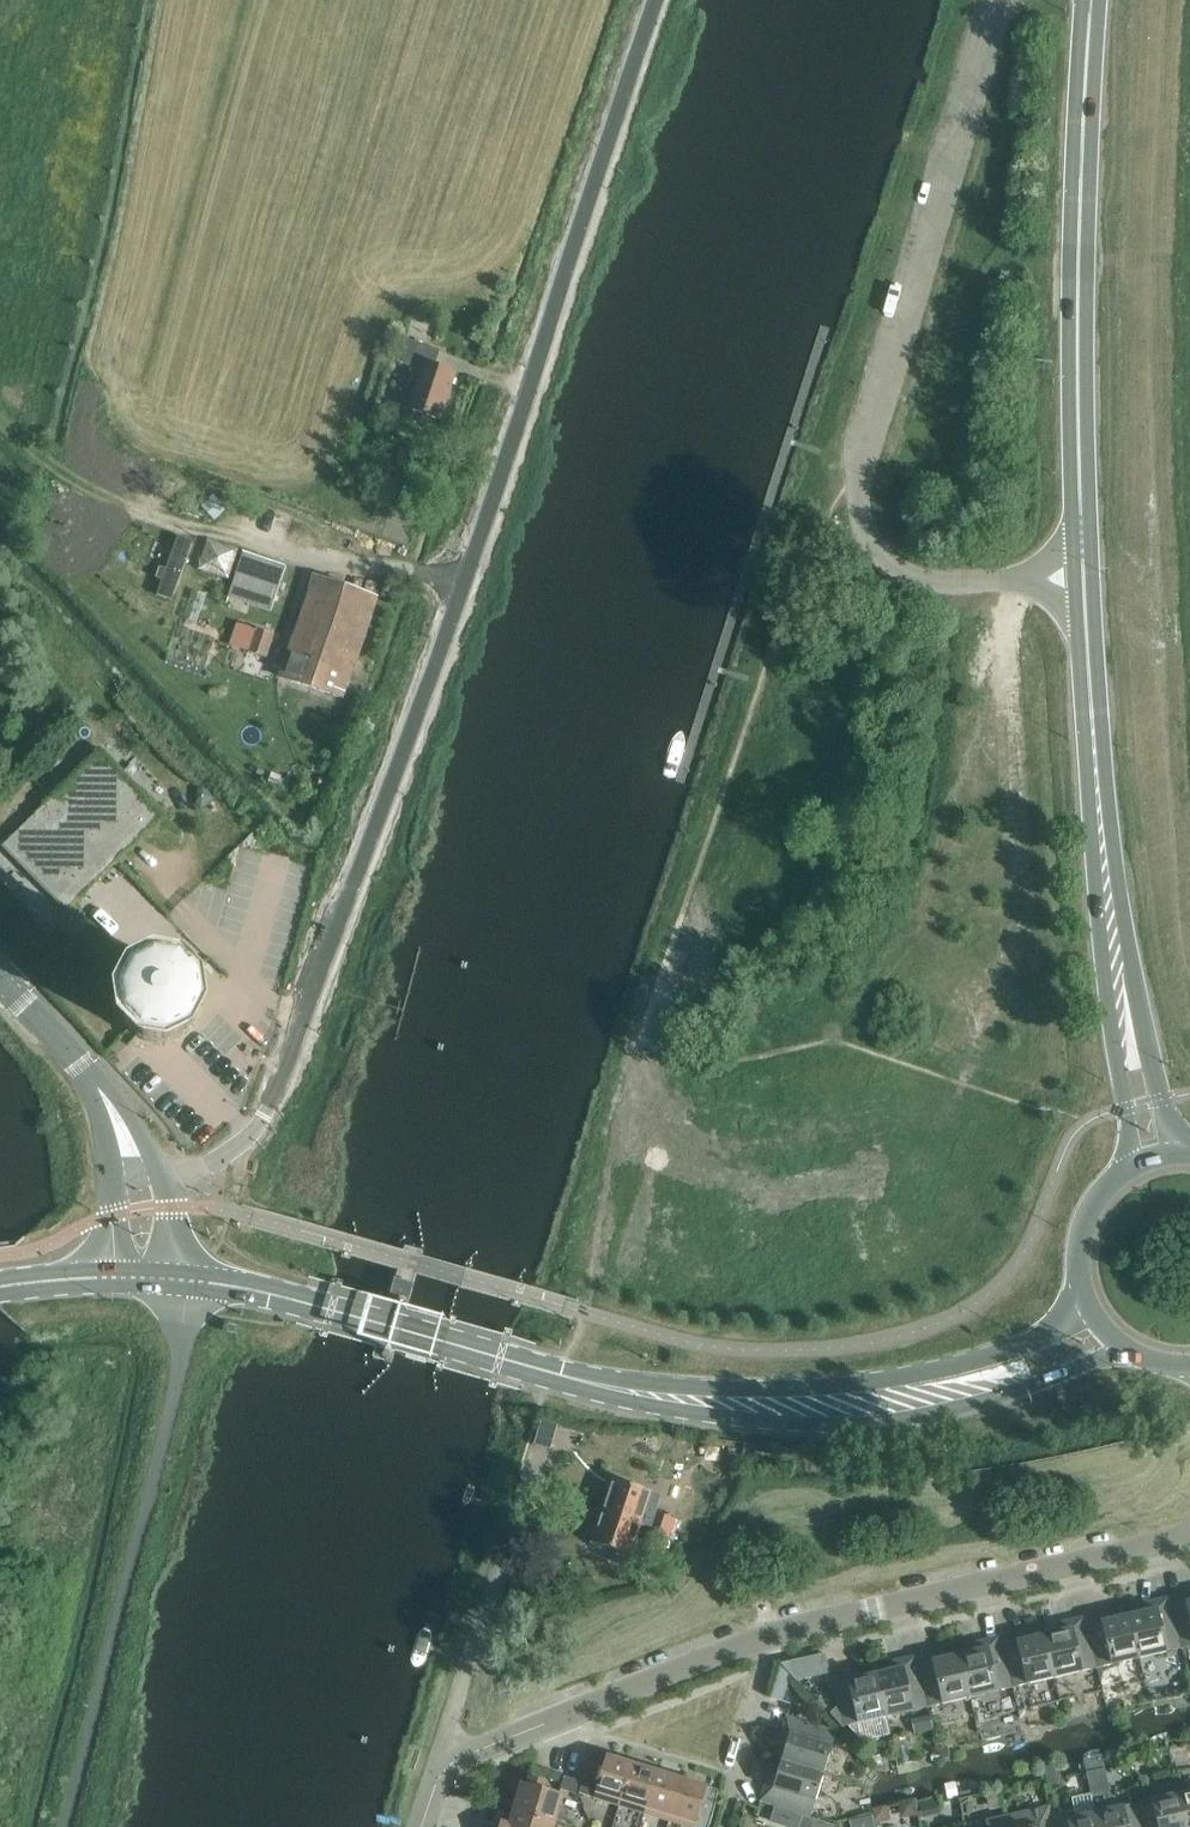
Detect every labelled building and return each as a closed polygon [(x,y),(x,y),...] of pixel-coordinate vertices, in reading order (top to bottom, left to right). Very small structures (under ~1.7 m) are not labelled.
[(397,362),(421,370),(408,409),(439,419),(455,373),(435,366),(440,350),(404,338),(397,362)] [(159,568),(155,579),(161,581),(156,596),(171,602),(193,543),(177,538),(165,570),(159,568)] [(206,538),(201,570),(234,575),(239,543),(206,538)] [(228,597),(271,612),(287,567),(244,552),(228,597)] [(279,678),(342,699),(377,598),(313,577),(279,678)] [(247,653),(266,659),(273,636),(255,630),(247,653)] [(98,751),(51,798),(114,860),(161,813),(98,751)] [(197,794),(196,805),(202,811),(215,801),(205,788),(197,794)] [(114,860),(51,798),(5,845),(67,907),(114,860)] [(124,1017),(130,1028),(138,1036),(149,1042),(161,1043),(173,1042),(184,1036),(193,1027),(198,1016),(200,1004),(198,992),(192,982),(184,973),(173,968),(161,966),(149,968),(138,973),(129,982),(124,993),(122,1005),(124,1017)] [(244,1051),(244,1052),(250,1055),(251,1055),(253,1049),(253,1048),(246,1045),(244,1051)] [(390,1294),(408,1300),(413,1283),(395,1278),(390,1294)] [(613,1479),(603,1511),(640,1524),(651,1492),(613,1479)] [(640,1524),(603,1511),(592,1543),(629,1555),(640,1524)] [(656,1514),(651,1527),(669,1533),(673,1520),(656,1514)] [(669,1533),(651,1527),(647,1540),(664,1546),(669,1533)] [(1170,1597),(1182,1648),(1189,1646),(1189,1601),(1187,1602),(1185,1594),(1188,1594),(1188,1593),(1170,1597)] [(1156,1609),(1129,1615),(1139,1658),(1182,1648),(1170,1597),(1151,1601),(1151,1602),(1154,1601),(1156,1609)] [(1104,1612),(1085,1616),(1097,1667),(1139,1658),(1129,1615),(1102,1621),(1101,1614),(1104,1613),(1104,1612)] [(1072,1628),(1045,1635),(1055,1677),(1097,1667),(1085,1616),(1067,1621),(1067,1622),(1070,1621),(1072,1628)] [(1019,1632),(1001,1636),(1012,1687),(1055,1677),(1045,1635),(1018,1641),(1016,1633),(1019,1633),(1019,1632)] [(987,1648),(960,1654),(970,1697),(1012,1687),(1001,1636),(982,1641),(982,1642),(985,1641),(987,1648)] [(785,1694),(790,1693),(787,1681),(832,1670),(827,1649),(777,1662),(785,1694)] [(935,1651),(916,1656),(928,1707),(970,1697),(960,1654),(933,1661),(932,1653),(935,1652),(935,1651)] [(903,1668),(876,1674),(885,1717),(928,1707),(916,1656),(898,1660),(898,1661),(901,1660),(903,1668)] [(885,1717),(876,1674),(849,1680),(847,1673),(850,1672),(850,1671),(831,1676),(838,1706),(831,1713),(843,1726),(885,1717)] [(789,1735),(781,1761),(823,1774),(836,1732),(801,1721),(786,1716),(780,1735),(781,1736),(782,1733),(789,1735)] [(632,1764),(607,1756),(603,1768),(600,1767),(596,1780),(599,1781),(597,1787),(582,1782),(579,1793),(594,1797),(594,1798),(620,1806),(632,1764)] [(823,1774),(781,1761),(774,1788),(766,1785),(767,1782),(766,1782),(760,1801),(810,1816),(823,1774)] [(620,1806),(644,1813),(657,1771),(632,1764),(620,1806)] [(644,1813),(669,1821),(682,1779),(657,1771),(644,1813)] [(561,1789),(576,1793),(580,1780),(564,1776),(561,1789)] [(522,1783),(513,1811),(555,1824),(564,1795),(542,1789),(544,1783),(547,1783),(547,1782),(539,1780),(538,1780),(534,1778),(533,1783),(528,1785),(522,1783)] [(669,1821),(690,1826),(709,1826),(710,1826),(713,1814),(716,1802),(719,1790),(717,1789),(717,1790),(682,1779),(669,1821)] [(1180,1793),(1188,1826),(1189,1826),(1189,1791),(1180,1793)] [(1138,1803),(1143,1826),(1188,1826),(1180,1793),(1138,1803)] [(878,1820),(922,1813),(920,1797),(876,1803),(878,1820)] [(1095,1813),(1098,1826),(1143,1826),(1138,1803),(1095,1813)] [(1007,1817),(1009,1826),(1054,1826),(1053,1823),(1049,1807),(1007,1816),(1007,1817)] [(555,1824),(513,1811),(508,1826),(554,1826),(555,1824)] [(1053,1823),(1054,1826),(1098,1826),(1095,1813),(1053,1823)] [(1007,1817),(986,1821),(988,1826),(1009,1826),(1007,1817)]
